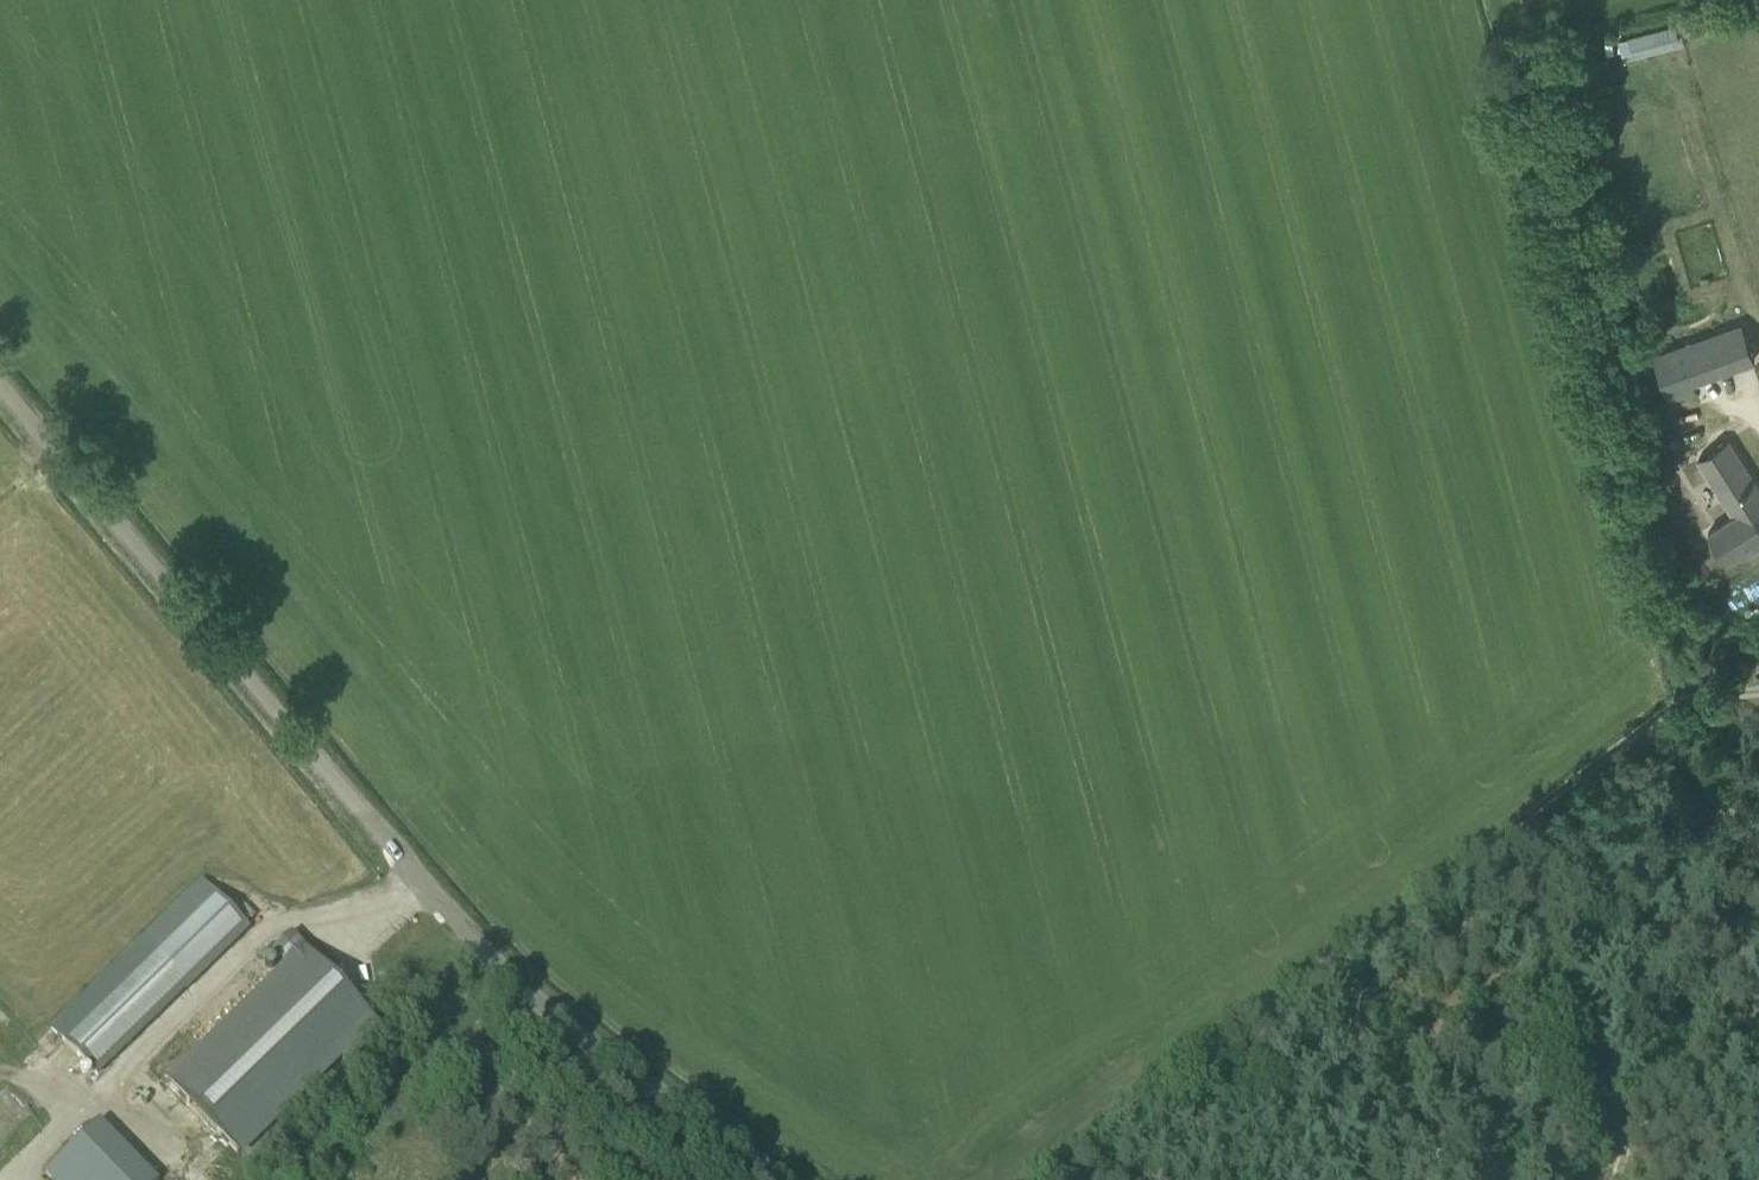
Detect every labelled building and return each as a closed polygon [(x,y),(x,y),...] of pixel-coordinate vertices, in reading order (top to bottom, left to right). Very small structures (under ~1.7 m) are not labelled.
[(1741,325),(1654,356),(1670,400),(1695,391),(1693,384),(1755,362),(1741,325)] [(1757,519),(1743,496),(1753,489),(1725,443),(1699,459),(1736,516),(1709,533),(1727,561),(1751,546),(1753,549),(1758,546),(1758,522),(1757,519)] [(50,1030),(96,1077),(247,930),(201,882),(50,1030)] [(239,1150),(354,1037),(366,1049),(385,1031),(290,934),(272,952),(289,971),(176,1080),(239,1150)] [(167,1079),(190,1059),(180,1047),(157,1067),(167,1079)] [(54,1179),(162,1179),(108,1121),(49,1174),(54,1179)]
